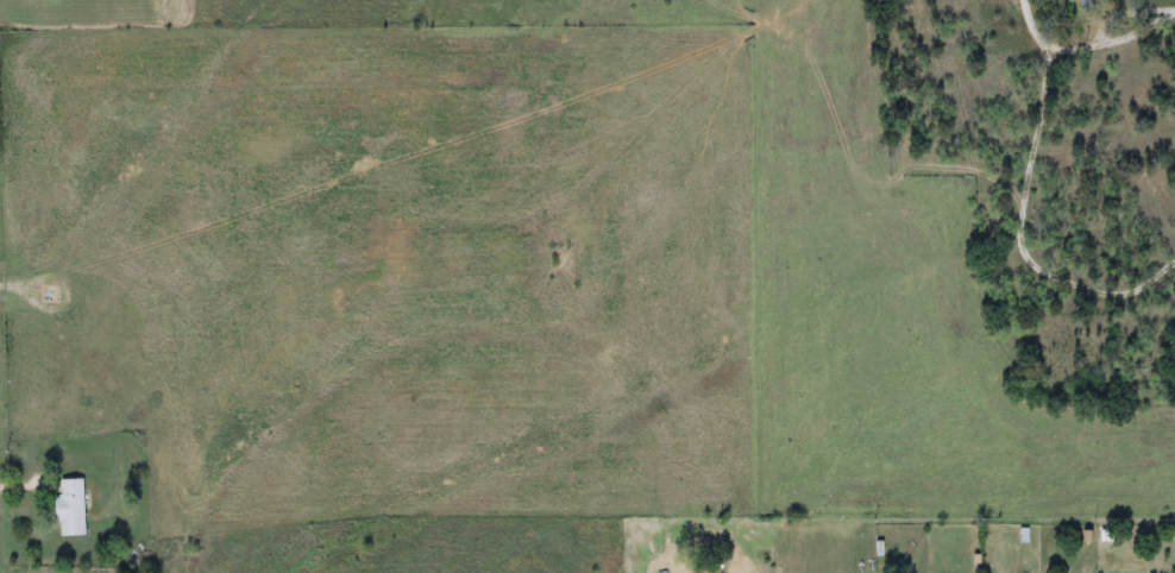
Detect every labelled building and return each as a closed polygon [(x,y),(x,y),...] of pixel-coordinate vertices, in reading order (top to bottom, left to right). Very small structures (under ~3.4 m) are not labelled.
[(82,478),(82,536),(55,536),(55,496),(58,496),(58,478),(82,478)]
